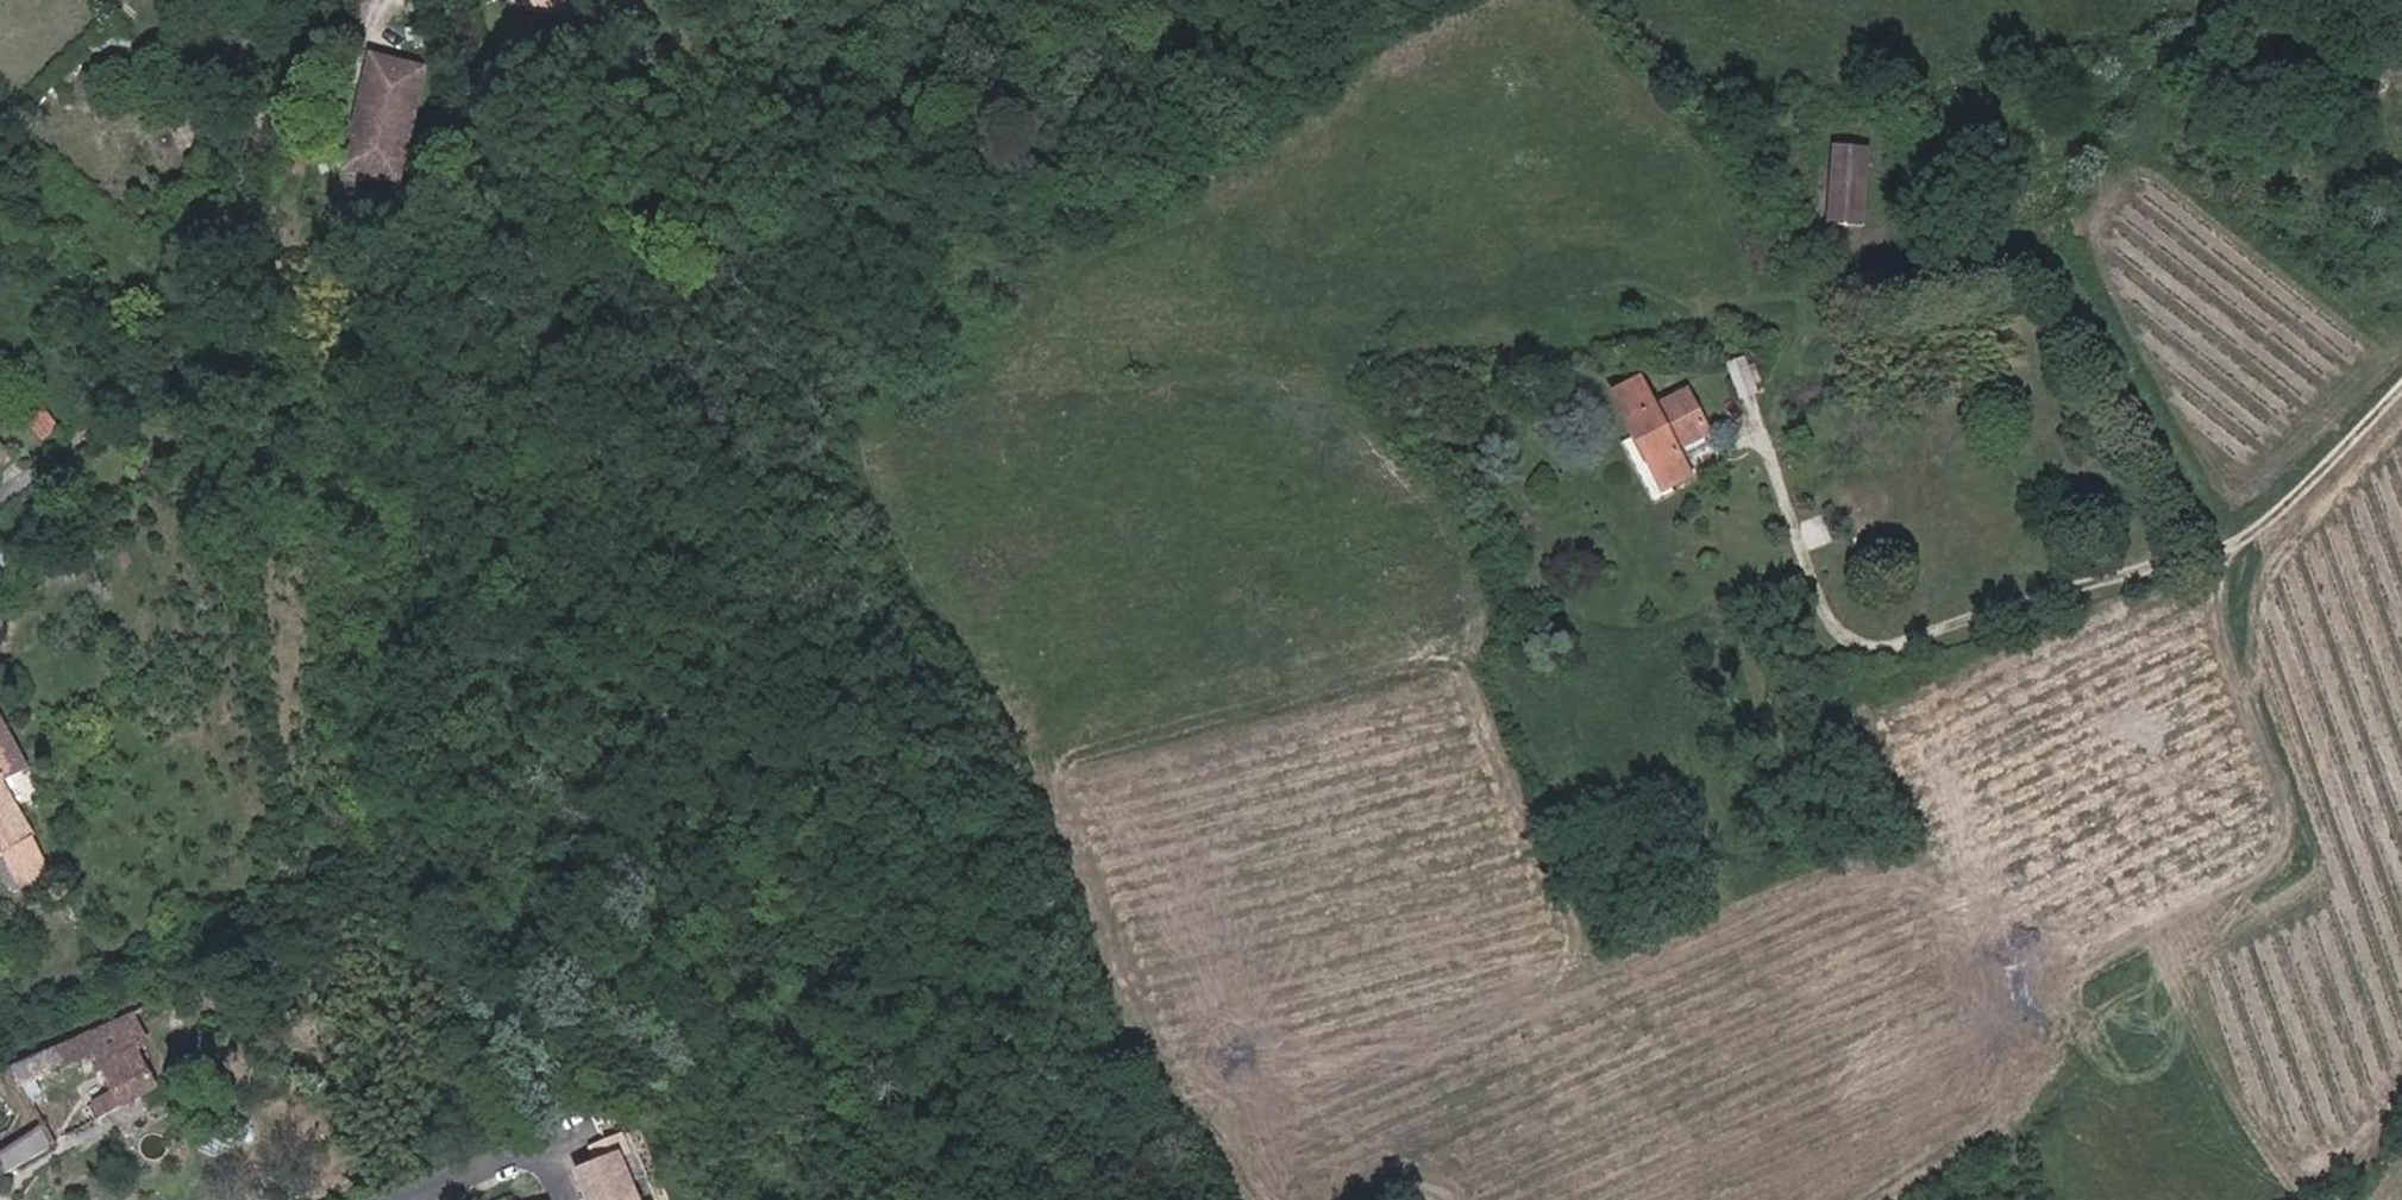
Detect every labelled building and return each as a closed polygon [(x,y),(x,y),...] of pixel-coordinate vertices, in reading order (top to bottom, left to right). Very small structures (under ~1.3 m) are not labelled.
[(379,55),(364,129),(378,131),(371,171),(409,178),(431,65),(379,55)] [(378,131),(364,129),(357,168),(371,171),(378,131)] [(1870,144),(1831,142),(1828,220),(1868,221),(1870,144)] [(1740,365),(1725,370),(1736,400),(1751,395),(1740,365)] [(1609,396),(1657,491),(1684,477),(1671,451),(1701,436),(1679,391),(1649,405),(1637,382),(1609,396)] [(26,457),(4,436),(0,440),(0,461),(11,472),(26,457)] [(14,781),(31,770),(0,709),(0,859),(21,895),(56,876),(8,786),(14,781)] [(141,1009),(26,1065),(37,1087),(80,1066),(87,1080),(112,1068),(123,1090),(98,1102),(107,1120),(167,1089),(166,1067),(162,1068),(151,1047),(158,1043),(141,1009)] [(8,1158),(20,1174),(55,1149),(43,1132),(8,1158)] [(596,1162),(615,1152),(624,1147),(617,1133),(589,1147),(596,1162)] [(615,1152),(596,1162),(574,1172),(587,1199),(637,1199),(615,1152)]
